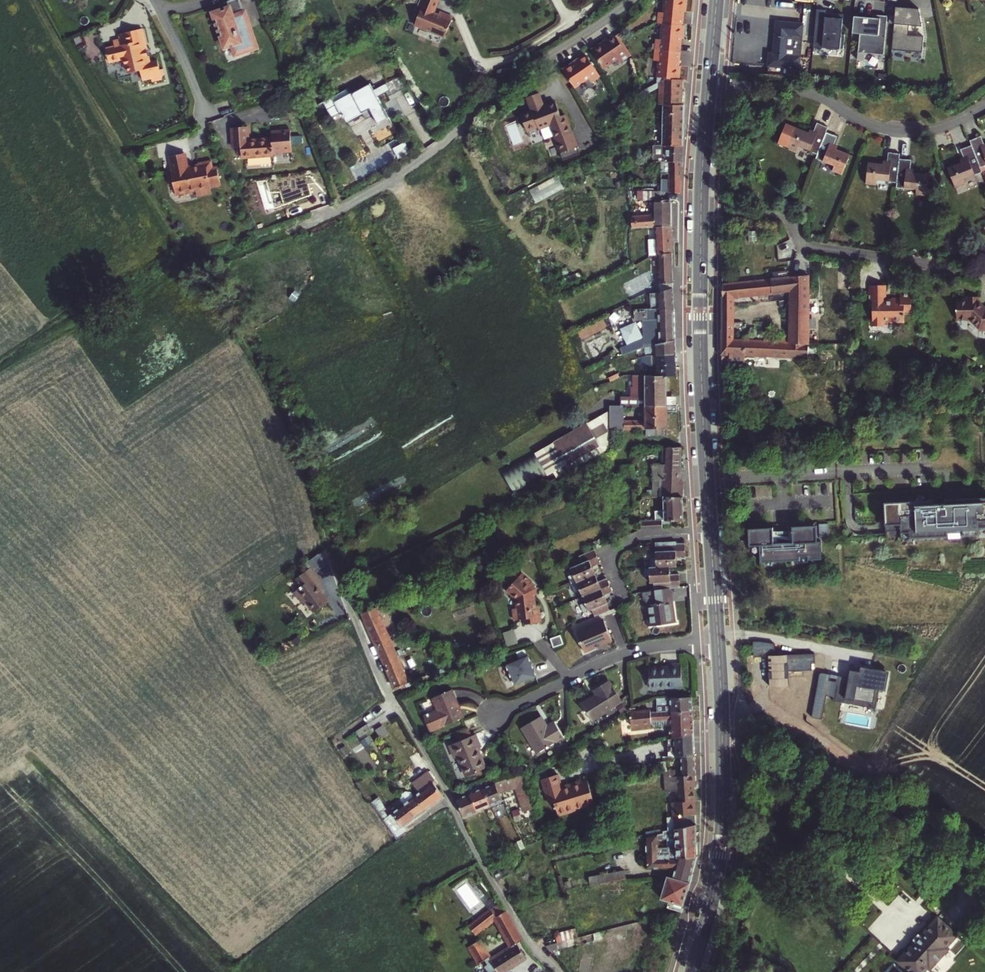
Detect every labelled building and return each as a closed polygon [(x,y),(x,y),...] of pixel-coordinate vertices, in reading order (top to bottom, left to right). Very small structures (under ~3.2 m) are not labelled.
[(240,0),(230,0),(226,1),(229,8),(212,14),(217,30),(220,29),(225,46),(233,44),(236,54),(256,47),(249,25),(246,27),(244,21),(247,20),(240,0)] [(418,7),(421,8),(415,25),(444,37),(452,17),(439,12),(438,15),(433,13),(439,0),(421,0),(418,7)] [(657,83),(659,82),(665,79),(679,79),(680,66),(678,65),(679,59),(679,52),(680,45),(681,38),(683,39),(684,24),(682,24),(683,18),(683,10),(685,11),(686,0),(665,0),(663,12),(658,12),(657,22),(662,23),(661,39),(656,39),(655,49),(653,61),(659,61),(657,83)] [(919,9),(896,7),(892,49),(922,52),(924,36),(908,35),(909,25),(922,26),(919,9)] [(833,13),(833,17),(826,16),(826,9),(817,8),(814,45),(844,48),(845,34),(842,34),(844,14),(833,13)] [(886,54),(888,16),(853,14),(851,54),(860,54),(860,53),(886,54)] [(770,53),(768,75),(798,77),(803,24),(777,22),(774,54),(770,53)] [(128,33),(131,47),(138,45),(135,31),(128,33)] [(101,60),(102,65),(115,62),(117,69),(121,69),(122,76),(133,74),(136,83),(144,81),(145,85),(155,82),(154,79),(157,78),(156,72),(153,73),(151,63),(143,65),(138,45),(131,47),(128,33),(111,37),(113,44),(106,45),(108,50),(99,52),(100,57),(99,57),(100,60),(101,60)] [(602,43),(591,51),(604,68),(616,59),(619,63),(629,56),(620,44),(615,36),(608,41),(603,44),(602,43)] [(573,63),(562,71),(575,89),(580,96),(583,94),(582,92),(589,87),(591,88),(594,86),(591,83),(600,76),(592,65),(586,56),(580,60),(574,64),(573,63)] [(658,104),(664,104),(683,104),(683,91),(682,91),(682,79),(679,79),(665,79),(659,82),(658,104)] [(348,88),(324,101),(333,117),(342,113),(345,118),(346,117),(348,121),(363,113),(366,120),(385,110),(373,87),(358,95),(356,92),(351,94),(348,88)] [(527,97),(532,109),(533,109),(534,110),(545,106),(544,104),(546,104),(541,92),(527,97)] [(556,136),(555,137),(560,152),(579,145),(574,130),(572,130),(566,113),(562,115),(557,100),(546,104),(544,104),(545,106),(534,110),(533,109),(532,109),(522,113),(527,126),(529,129),(539,125),(540,127),(550,124),(551,123),(556,136)] [(767,101),(766,113),(776,113),(776,102),(767,101)] [(662,146),(682,146),(683,104),(664,104),(662,146)] [(809,133),(795,127),(791,136),(782,133),(778,143),(796,151),(798,146),(810,150),(810,151),(817,154),(827,132),(829,127),(817,123),(814,131),(813,134),(809,133)] [(232,128),(234,148),(241,148),(242,158),(249,157),(259,156),(293,153),(290,131),(271,133),(272,139),(248,141),(247,127),(232,128)] [(851,155),(837,149),(833,147),(834,144),(837,136),(827,132),(817,154),(816,159),(824,162),(824,161),(835,166),(833,171),(842,175),(851,155)] [(981,168),(984,166),(984,146),(984,144),(981,136),(970,141),(972,145),(981,168)] [(965,161),(961,163),(948,168),(956,188),(965,184),(963,179),(974,175),(982,172),(981,168),(972,145),(961,150),(964,158),(965,161)] [(651,161),(660,162),(682,162),(682,146),(662,146),(652,146),(651,161)] [(887,165),(883,164),(868,162),(866,184),(876,185),(877,179),(888,181),(896,183),(899,158),(900,154),(889,152),(888,161),(887,165)] [(169,156),(171,168),(186,165),(184,154),(169,156)] [(896,183),(896,187),(904,188),(904,187),(917,189),(916,194),(926,196),(929,174),(914,172),(910,172),(911,168),(912,160),(899,158),(896,183)] [(186,165),(171,168),(172,170),(170,170),(171,174),(167,175),(169,185),(173,184),(175,195),(184,194),(184,192),(195,190),(196,196),(211,193),(210,188),(219,186),(216,167),(211,168),(210,161),(199,163),(198,164),(197,165),(197,166),(191,167),(191,166),(186,167),(186,165)] [(660,162),(660,173),(671,173),(671,179),(681,179),(682,162),(660,162)] [(660,173),(660,192),(670,192),(681,193),(681,179),(671,179),(671,173),(660,173)] [(654,192),(637,191),(637,200),(654,200),(654,192)] [(631,229),(654,227),(671,227),(670,200),(655,200),(655,214),(631,217),(631,229)] [(671,227),(654,227),(655,254),(656,254),(672,253),(671,227)] [(644,273),(645,293),(650,291),(669,285),(669,283),(672,283),(672,253),(656,254),(657,272),(644,273)] [(734,307),(734,297),(791,290),(799,289),(799,299),(808,299),(808,275),(723,283),(723,287),(723,312),(734,312),(734,307)] [(885,286),(869,286),(869,293),(869,308),(872,308),(873,320),(873,327),(882,327),(885,324),(885,322),(892,322),(894,324),(904,323),(904,313),(904,312),(911,312),(911,295),(900,295),(900,298),(891,299),(891,301),(885,301),(885,286)] [(650,295),(651,308),(673,307),(672,288),(650,295)] [(791,301),(790,309),(790,342),(734,339),(734,322),(734,312),(723,312),(723,321),(722,353),(809,357),(809,353),(809,343),(808,322),(808,310),(808,299),(799,299),(799,289),(791,290),(791,301)] [(957,319),(970,318),(979,327),(982,327),(984,329),(984,306),(983,304),(982,305),(979,302),(980,301),(979,300),(978,296),(968,296),(968,299),(957,299),(957,308),(956,308),(956,311),(957,311),(957,319)] [(651,308),(633,309),(634,320),(650,320),(650,331),(651,336),(646,338),(649,346),(655,344),(674,340),(674,323),(673,307),(651,308)] [(646,338),(637,341),(641,349),(642,349),(649,346),(646,338)] [(647,349),(647,355),(674,353),(674,340),(655,344),(655,348),(647,349)] [(618,358),(625,355),(641,349),(637,341),(615,350),(618,358)] [(817,343),(809,343),(809,353),(817,353),(817,343)] [(641,349),(625,355),(627,359),(643,355),(642,349),(641,349)] [(644,365),(647,365),(675,363),(674,353),(647,355),(642,356),(642,366),(644,365)] [(647,365),(648,375),(667,375),(675,375),(675,376),(675,363),(647,365)] [(632,367),(633,375),(644,374),(644,365),(642,366),(632,367)] [(624,405),(644,405),(667,405),(667,396),(667,375),(648,375),(644,374),(633,375),(633,387),(631,387),(631,396),(620,396),(620,405),(624,405)] [(667,396),(667,405),(676,405),(676,396),(675,396),(667,396)] [(610,409),(610,428),(624,430),(645,428),(645,435),(668,435),(667,411),(677,411),(676,405),(667,405),(644,405),(644,419),(624,420),(624,405),(620,405),(610,405),(610,409)] [(610,428),(610,409),(553,442),(555,445),(542,452),(540,449),(507,467),(518,488),(551,471),(555,477),(556,477),(610,448),(610,428)] [(664,468),(680,467),(680,447),(664,448),(663,448),(663,464),(653,464),(653,469),(664,466),(664,468)] [(632,464),(621,464),(622,479),(633,478),(632,464)] [(653,480),(663,480),(680,480),(680,467),(664,468),(664,466),(653,469),(653,475),(653,480)] [(665,519),(669,520),(684,520),(682,480),(680,480),(663,480),(664,489),(664,496),(665,519)] [(885,526),(901,525),(902,539),(911,539),(911,533),(917,532),(917,539),(949,537),(948,533),(962,532),(962,536),(979,536),(979,530),(984,529),(984,498),(960,499),(961,503),(932,505),(932,500),(884,503),(885,526)] [(644,525),(644,529),(663,528),(663,523),(663,520),(641,521),(641,526),(644,525)] [(773,527),(749,529),(750,546),(760,546),(761,562),(822,559),(821,541),(818,541),(817,525),(792,526),(793,543),(774,544),(773,527)] [(655,541),(656,566),(668,566),(675,565),(675,557),(685,557),(685,543),(675,543),(675,541),(655,541)] [(601,562),(595,548),(579,554),(582,562),(571,566),(574,573),(569,575),(572,582),(576,580),(596,572),(593,565),(601,562)] [(534,550),(527,552),(529,559),(536,556),(534,550)] [(322,554),(310,563),(316,571),(328,562),(322,554)] [(654,589),(670,587),(679,586),(678,573),(669,573),(668,566),(656,566),(649,567),(650,582),(653,582),(654,589)] [(328,600),(322,592),(317,585),(320,583),(321,582),(310,567),(295,579),(301,586),(294,592),(302,602),(305,600),(313,612),(328,600)] [(596,572),(576,580),(572,582),(575,589),(579,587),(582,595),(609,584),(606,577),(599,580),(596,572)] [(533,607),(531,596),(529,595),(532,592),(529,589),(530,588),(531,587),(517,575),(514,579),(508,575),(501,583),(507,588),(503,593),(512,601),(514,610),(510,611),(512,622),(522,620),(523,625),(539,622),(536,606),(533,607)] [(604,594),(612,591),(609,584),(582,595),(585,602),(581,604),(584,611),(588,609),(592,608),(595,614),(602,611),(609,608),(606,602),(607,602),(604,594)] [(654,589),(657,602),(646,604),(648,617),(645,617),(647,626),(673,622),(671,613),(670,613),(669,601),(672,601),(670,587),(654,589)] [(376,606),(362,613),(373,637),(387,631),(376,606)] [(576,631),(585,651),(612,638),(604,619),(576,631)] [(508,645),(520,642),(515,627),(504,631),(508,645)] [(398,656),(387,631),(373,637),(384,662),(398,656)] [(560,634),(551,638),(554,646),(563,643),(560,634)] [(533,653),(501,666),(510,689),(543,678),(533,653)] [(384,662),(395,687),(412,680),(410,677),(408,678),(398,656),(384,662)] [(649,667),(650,688),(682,687),(681,663),(667,663),(668,666),(649,667)] [(848,678),(837,676),(833,701),(876,709),(879,690),(885,691),(889,672),(860,667),(860,672),(850,670),(848,678)] [(594,698),(593,697),(581,704),(591,720),(622,701),(609,681),(593,690),(597,696),(594,698)] [(433,697),(438,709),(424,715),(431,730),(464,717),(452,689),(433,697)] [(648,704),(632,705),(630,706),(630,711),(692,709),(691,696),(656,698),(649,700),(648,704)] [(674,736),(693,732),(692,709),(630,711),(625,714),(612,722),(616,732),(632,725),(649,724),(652,721),(653,720),(671,719),(671,725),(671,736),(674,736)] [(541,716),(522,727),(537,753),(564,737),(555,722),(547,726),(541,716)] [(358,729),(355,731),(360,737),(370,730),(366,724),(358,729)] [(665,757),(681,755),(694,754),(693,732),(674,736),(674,747),(668,748),(668,749),(664,750),(665,757)] [(480,746),(475,734),(450,745),(456,757),(458,757),(466,775),(485,767),(477,748),(480,746)] [(668,770),(669,776),(695,775),(694,754),(681,755),(682,765),(679,765),(679,770),(668,770)] [(649,764),(650,774),(663,771),(668,770),(666,760),(649,764)] [(431,783),(416,794),(426,810),(443,797),(435,785),(437,783),(432,773),(431,774),(427,777),(431,783)] [(495,782),(499,792),(516,787),(523,811),(534,808),(523,773),(495,782)] [(542,778),(550,804),(555,802),(556,805),(555,806),(556,811),(557,810),(559,815),(576,809),(575,807),(585,804),(586,808),(596,805),(593,796),(595,795),(593,788),(590,788),(588,780),(580,782),(580,780),(571,783),(571,785),(562,788),(558,773),(542,778)] [(669,776),(664,776),(665,791),(676,791),(676,802),(673,802),(674,815),(694,814),(694,799),(695,799),(695,786),(696,786),(695,775),(669,776)] [(492,777),(481,782),(483,787),(491,804),(503,800),(499,792),(495,782),(493,777),(492,777)] [(481,782),(467,788),(477,811),(491,804),(483,787),(481,782)] [(477,811),(467,788),(459,792),(454,794),(465,816),(477,811)] [(398,797),(403,804),(413,819),(426,810),(416,794),(414,796),(409,789),(398,797)] [(408,831),(404,826),(413,819),(403,804),(388,815),(383,808),(386,807),(378,796),(371,801),(397,839),(408,831)] [(851,813),(843,809),(839,816),(846,820),(851,813)] [(671,838),(676,837),(697,835),(696,824),(664,830),(663,832),(658,833),(659,839),(671,838)] [(671,841),(671,845),(671,847),(697,845),(697,835),(676,837),(677,841),(671,841)] [(646,846),(646,867),(673,867),(670,877),(690,882),(697,856),(697,845),(671,847),(671,845),(668,845),(668,847),(666,846),(662,846),(659,847),(646,846)] [(590,876),(591,884),(627,878),(625,870),(590,876)] [(670,877),(668,876),(662,899),(684,905),(690,882),(670,877)] [(500,908),(493,912),(495,916),(502,913),(500,908)] [(469,925),(475,933),(494,918),(511,950),(493,960),(478,936),(467,943),(481,967),(477,970),(478,971),(498,971),(525,957),(517,942),(523,940),(506,911),(502,913),(495,916),(493,912),(491,909),(469,925)] [(928,966),(929,968),(948,948),(946,946),(957,935),(938,918),(920,937),(916,942),(898,961),(910,971),(922,971),(928,966)] [(556,933),(558,942),(578,937),(576,928),(556,933)] [(558,942),(550,945),(551,951),(588,942),(587,935),(578,937),(558,942)]
